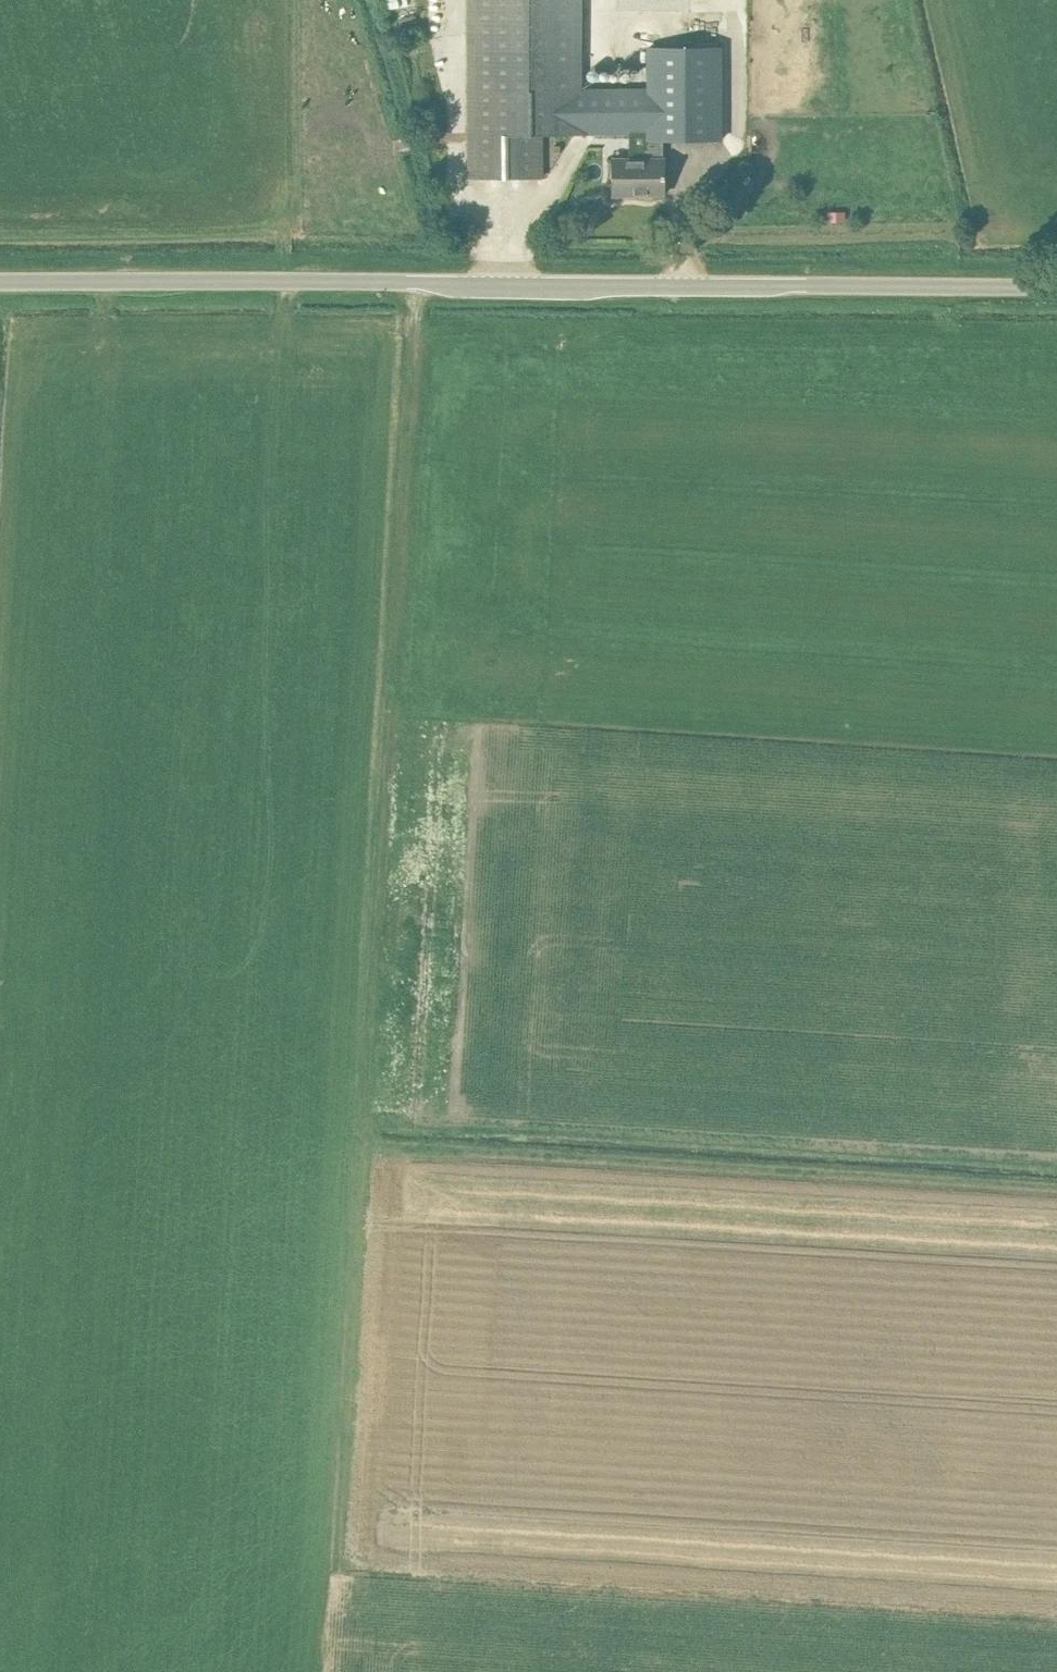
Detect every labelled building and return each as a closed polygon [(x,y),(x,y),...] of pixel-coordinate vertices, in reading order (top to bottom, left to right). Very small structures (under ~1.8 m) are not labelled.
[(629,159),(611,159),(612,194),(664,194),(664,159),(663,159),(663,139),(721,139),(721,51),(649,52),(648,49),(646,49),(646,93),(581,93),(581,0),(469,0),(470,179),(540,178),(540,135),(629,134),(629,159)] [(691,15),(691,0),(619,0),(619,12),(691,15)]
